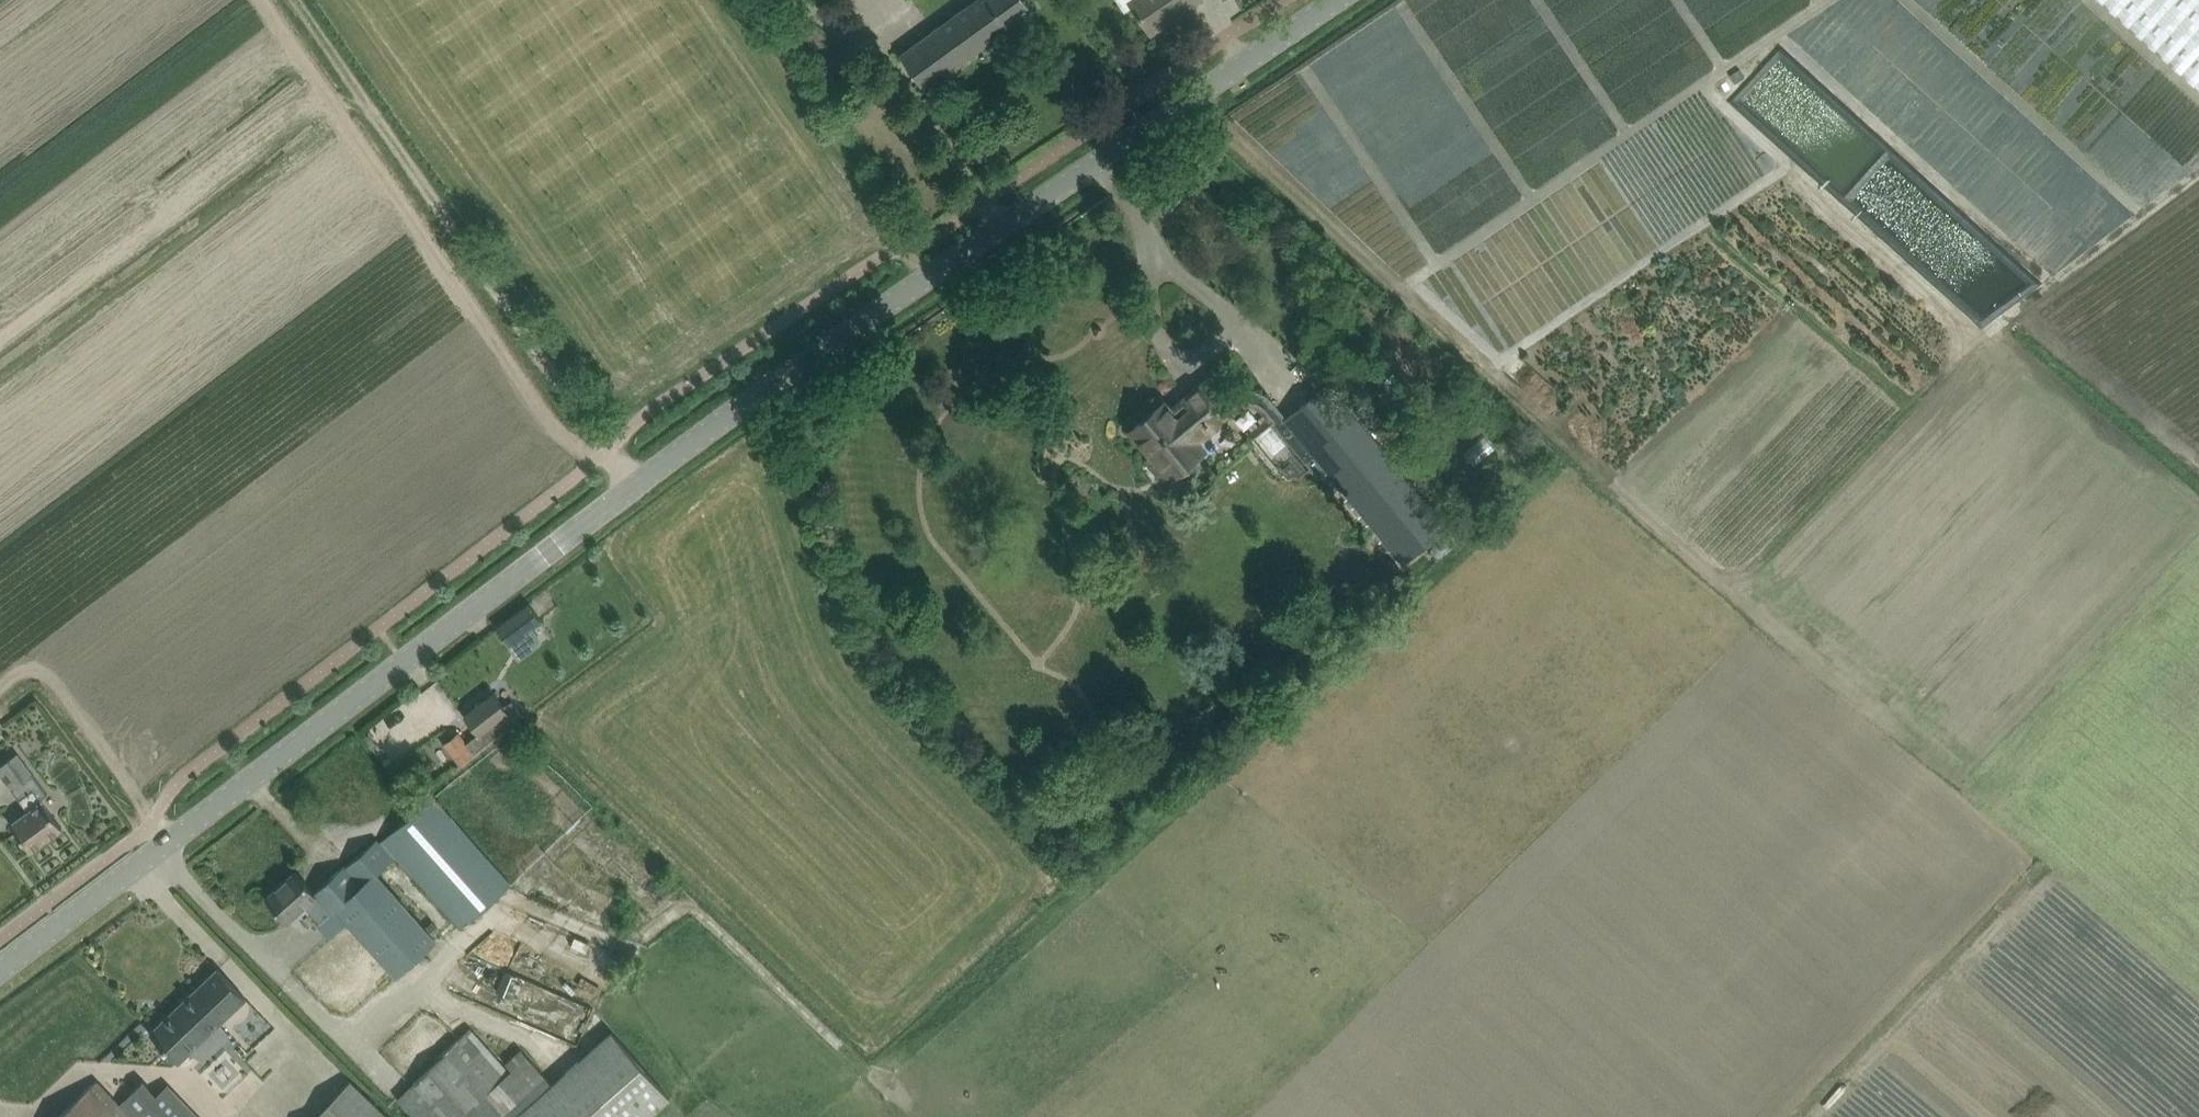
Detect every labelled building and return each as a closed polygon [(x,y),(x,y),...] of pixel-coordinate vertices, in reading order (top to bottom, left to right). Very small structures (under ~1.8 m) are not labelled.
[(1033,9),(1026,0),(974,0),(899,54),(924,88),(1033,9)] [(1152,32),(1199,0),(1129,0),(1138,14),(1151,32),(1152,32)] [(2198,89),(2198,0),(2100,0),(2198,89)] [(1086,115),(1072,120),(1077,135),(1091,129),(1086,115)] [(1173,413),(1165,403),(1133,430),(1169,473),(1190,455),(1195,461),(1204,451),(1198,444),(1239,409),(1210,378),(1188,398),(1192,402),(1173,413)] [(1286,416),(1277,422),(1316,476),(1327,469),(1404,562),(1439,533),(1451,523),(1331,378),(1286,416)] [(1262,419),(1275,407),(1266,397),(1252,409),(1262,419)] [(528,603),(497,627),(519,657),(539,642),(530,630),(541,621),(528,603)] [(514,718),(520,711),(512,701),(503,705),(494,692),(464,715),(478,733),(466,743),(458,732),(444,743),(460,764),(516,721),(514,718)] [(17,752),(0,764),(0,775),(27,812),(11,823),(31,851),(62,828),(41,798),(48,793),(17,752)] [(319,922),(335,908),(395,975),(436,939),(378,874),(398,857),(460,928),(510,884),(433,796),(380,842),(377,839),(345,867),(344,865),(314,891),(295,871),(265,897),(287,921),(305,905),(319,922)] [(603,806),(583,824),(614,858),(634,840),(603,806)] [(517,979),(531,986),(539,971),(524,964),(517,979)] [(218,969),(151,1033),(179,1062),(192,1049),(202,1060),(230,1035),(219,1023),(246,998),(218,969)] [(504,970),(495,990),(506,995),(508,996),(511,989),(518,993),(523,984),(515,980),(517,976),(515,975),(504,970)] [(396,1099),(412,1116),(648,1116),(672,1096),(613,1033),(553,1082),(521,1049),(505,1063),(472,1025),(396,1099)] [(182,1100),(168,1084),(156,1095),(143,1081),(119,1104),(96,1080),(58,1116),(199,1116),(182,1100)] [(353,1082),(320,1116),(390,1116),(353,1082)]
